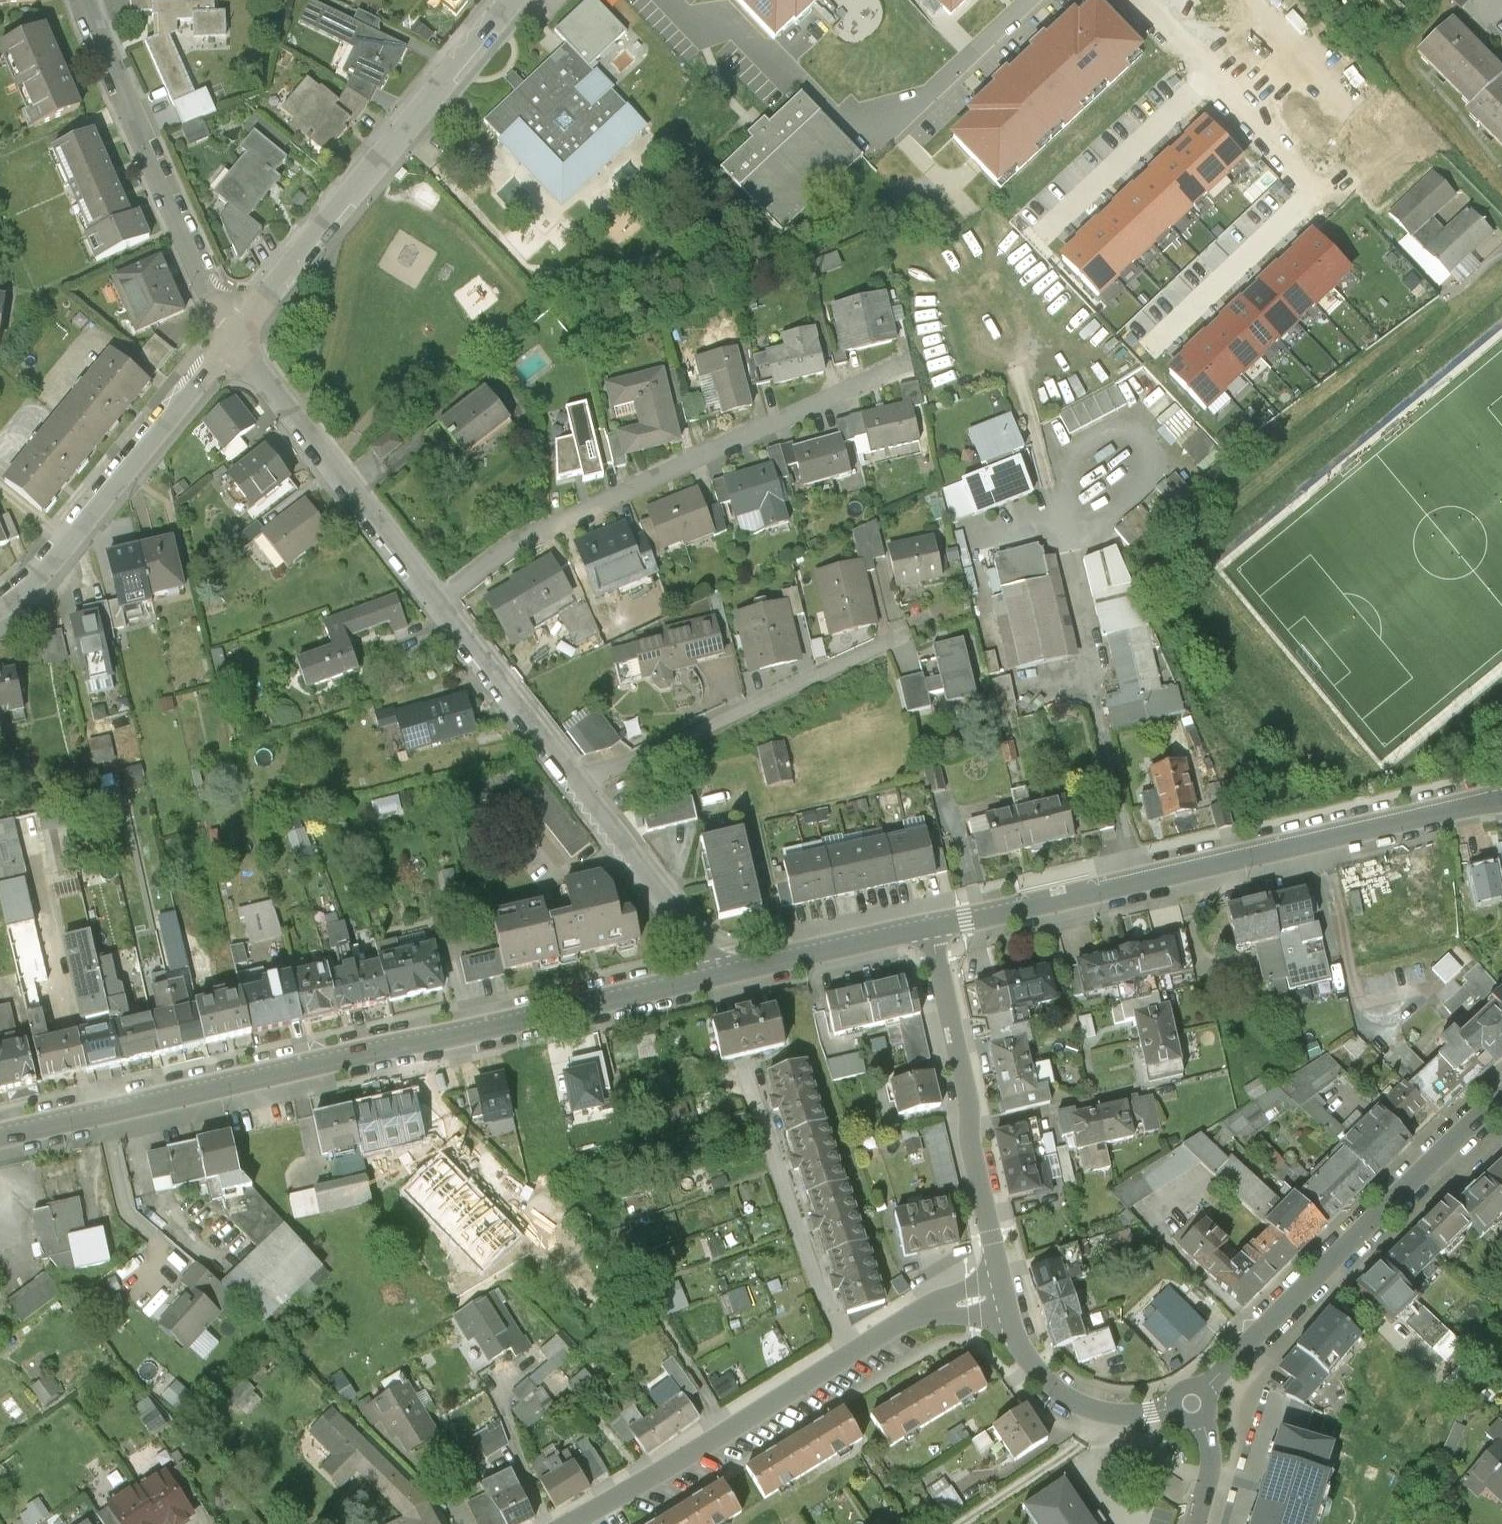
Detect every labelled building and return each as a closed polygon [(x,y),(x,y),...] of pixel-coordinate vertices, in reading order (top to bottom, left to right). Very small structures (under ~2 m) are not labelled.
[(130,13),(152,13),(152,0),(130,0),(130,13)] [(152,13),(152,17),(158,17),(158,37),(145,43),(173,105),(196,95),(170,37),(177,33),(177,22),(193,21),(193,37),(226,35),(225,13),(215,14),(214,0),(152,0),(152,13)] [(567,45),(484,122),(501,140),(498,143),(510,156),(512,153),(523,164),(520,166),(532,179),(534,177),(561,205),(584,184),(586,187),(600,174),(597,171),(619,151),(622,153),(634,141),(632,138),(643,128),(644,130),(646,128),(590,69),(627,34),(595,0),(589,0),(555,32),(567,45)] [(606,0),(604,2),(628,30),(639,20),(622,0),(605,0),(606,0)] [(774,40),(793,22),(795,24),(820,0),(737,0),(774,40)] [(950,18),(969,0),(932,0),(950,18)] [(1460,8),(1461,7),(1459,5),(1464,0),(1452,0),(1460,8)] [(353,22),(310,2),(300,23),(362,53),(352,74),(344,70),(342,72),(353,78),(377,89),(381,91),(390,72),(394,74),(406,48),(372,32),(353,22)] [(1138,52),(1095,7),(1077,23),(1073,19),(1047,44),(1043,39),(1029,52),(1038,61),(1014,83),(1006,75),(992,87),(996,91),(969,116),(974,121),(953,141),(996,186),(1011,172),(1016,176),(1036,157),(1032,153),(1058,128),(1062,133),(1081,115),(1077,110),(1103,85),(1107,90),(1127,71),(1123,66),(1138,52)] [(378,21),(358,11),(353,22),(372,32),(378,21)] [(1449,20),(1418,50),(1470,105),(1465,110),(1466,110),(1501,76),(1479,51),(1480,50),(1473,43),(1472,44),(1449,20)] [(0,46),(0,50),(35,128),(80,108),(44,27),(0,46)] [(1499,81),(1501,78),(1501,76),(1466,110),(1501,149),(1501,85),(1499,81)] [(377,89),(353,78),(346,89),(347,90),(369,104),(377,89)] [(320,92),(308,83),(284,114),(296,123),(292,129),(307,141),(307,142),(309,144),(313,139),(326,150),(334,139),(339,143),(354,124),(333,107),(337,103),(321,91),(320,92)] [(369,104),(347,90),(337,103),(333,107),(354,124),(369,104)] [(781,238),(863,161),(801,95),(768,126),(764,121),(747,137),(752,142),(719,173),(781,238)] [(290,142),(257,115),(245,129),(253,135),(254,133),(280,154),(290,142)] [(202,120),(181,128),(189,147),(210,139),(202,120)] [(1240,160),(1205,123),(1186,141),(1224,181),(1225,179),(1223,176),(1240,160)] [(131,217),(93,132),(55,149),(92,234),(85,237),(97,263),(149,240),(137,214),(131,217)] [(253,135),(240,150),(246,155),(214,195),(229,207),(247,221),(249,219),(281,180),(275,175),(287,160),(280,154),(254,133),(253,135)] [(1224,181),(1186,141),(1185,142),(1188,145),(1172,159),(1170,156),(1168,158),(1206,198),(1224,181)] [(1206,198),(1168,158),(1150,175),(1188,215),(1189,214),(1186,211),(1202,196),(1205,199),(1206,198)] [(1188,215),(1150,175),(1149,176),(1152,179),(1136,194),(1133,191),(1132,192),(1170,232),(1188,215)] [(1468,212),(1445,234),(1431,220),(1454,198),(1433,175),(1389,217),(1399,228),(1398,229),(1436,268),(1447,278),(1491,236),(1468,212)] [(1170,232),(1132,192),(1114,209),(1151,249),(1153,248),(1150,245),(1166,230),(1168,233),(1170,232)] [(262,230),(249,219),(247,221),(229,207),(220,219),(238,260),(241,260),(262,235),(262,230)] [(1151,249),(1114,209),(1112,210),(1115,213),(1100,228),(1097,225),(1095,226),(1133,266),(1151,249)] [(1133,266),(1095,226),(1077,243),(1115,284),(1117,282),(1114,279),(1129,265),(1132,268),(1133,266)] [(1347,273),(1312,236),(1293,254),(1331,294),(1333,293),(1330,289),(1347,273)] [(1115,284),(1077,243),(1076,245),(1079,248),(1061,264),(1096,301),(1115,284)] [(1331,294),(1293,254),(1292,255),(1295,258),(1280,273),(1277,270),(1275,271),(1313,311),(1331,294)] [(161,261),(114,281),(138,334),(184,313),(161,261)] [(1313,311),(1275,271),(1257,288),(1295,328),(1296,327),(1294,324),(1309,309),(1312,312),(1313,311)] [(1295,328),(1257,288),(1256,289),(1259,292),(1243,307),(1241,304),(1239,305),(1277,345),(1295,328)] [(884,298),(839,308),(843,325),(837,327),(843,353),(894,341),(884,298)] [(1277,345),(1239,305),(1221,322),(1259,362),(1260,361),(1257,358),(1273,344),(1276,346),(1277,345)] [(1259,362),(1221,322),(1219,324),(1222,327),(1207,341),(1204,338),(1203,340),(1240,380),(1259,362)] [(824,330),(823,323),(809,326),(811,332),(812,332),(817,350),(828,347),(824,330)] [(837,327),(824,330),(828,347),(833,369),(846,366),(843,353),(837,327)] [(811,332),(783,339),(786,350),(766,355),(767,357),(773,383),(774,386),(823,374),(817,350),(812,332),(811,332)] [(154,338),(140,356),(158,371),(173,353),(154,338)] [(1240,380),(1203,340),(1185,357),(1222,397),(1224,395),(1221,392),(1236,378),(1239,381),(1240,380)] [(748,348),(736,351),(743,380),(755,377),(751,361),(748,348)] [(743,380),(736,351),(693,361),(698,381),(711,378),(716,398),(713,399),(714,402),(717,402),(720,416),(750,409),(743,380)] [(149,383),(112,352),(58,418),(95,448),(105,436),(104,435),(115,423),(116,424),(138,396),(137,395),(147,384),(148,385),(149,383)] [(767,357),(751,361),(755,377),(757,387),(773,383),(767,357)] [(1222,397),(1185,357),(1183,358),(1186,361),(1169,378),(1203,414),(1222,397)] [(674,373),(662,375),(671,410),(682,407),(681,402),(674,373)] [(662,375),(608,389),(613,410),(634,405),(640,430),(620,435),(624,454),(678,441),(671,410),(662,375)] [(917,385),(897,389),(902,408),(910,406),(911,412),(923,409),(917,385)] [(1068,431),(1127,406),(1119,386),(1060,410),(1068,431)] [(510,422),(485,388),(438,423),(463,457),(465,455),(464,454),(507,421),(509,423),(510,422)] [(695,398),(681,402),(682,407),(686,425),(701,421),(695,398)] [(255,427),(234,400),(205,423),(226,450),(240,439),(255,427)] [(593,433),(586,405),(565,410),(572,439),(555,444),(556,481),(581,475),(582,483),(603,478),(601,468),(593,433)] [(902,408),(860,417),(866,441),(869,454),(918,443),(911,412),(910,406),(902,408)] [(1174,447),(1178,443),(1203,465),(1218,447),(1175,409),(1156,430),(1174,447)] [(860,417),(849,420),(855,443),(866,441),(860,417)] [(95,448),(58,418),(5,482),(42,512),(52,499),(53,499),(75,473),(74,472),(84,460),(85,461),(95,448)] [(988,474),(1015,463),(1012,456),(1023,452),(1010,418),(968,435),(969,437),(975,435),(986,464),(981,466),(982,468),(985,467),(988,474)] [(849,420),(835,423),(840,440),(842,447),(855,443),(849,420)] [(605,430),(593,433),(601,468),(613,466),(607,438),(605,430)] [(620,435),(607,438),(613,466),(614,471),(628,467),(624,454),(620,435)] [(226,450),(221,454),(228,463),(247,448),(240,439),(226,450)] [(840,440),(792,452),(796,468),(802,492),(850,479),(842,447),(840,440)] [(791,447),(780,450),(785,471),(796,468),(792,452),(791,447)] [(290,479),(267,448),(228,478),(252,509),(264,500),(263,499),(287,480),(288,481),(290,479)] [(780,450),(767,454),(771,468),(773,467),(777,484),(788,481),(785,471),(780,450)] [(962,485),(943,492),(952,526),(975,517),(975,518),(1032,495),(1018,462),(1015,463),(988,474),(962,484),(962,485)] [(771,468),(725,479),(731,504),(736,521),(760,514),(765,531),(788,525),(777,484),(773,467),(771,468)] [(725,479),(711,483),(718,507),(731,504),(725,479)] [(697,493),(647,512),(651,521),(659,544),(679,536),(683,546),(712,535),(713,534),(705,514),(697,493)] [(1127,542),(1159,514),(1147,500),(1115,528),(1127,542)] [(265,532),(261,535),(262,536),(286,567),(330,534),(306,501),(265,532)] [(719,509),(705,514),(713,534),(712,535),(713,539),(726,534),(719,509)] [(0,521),(0,525),(8,543),(18,539),(8,517),(0,521)] [(651,521),(639,525),(643,537),(652,560),(664,556),(659,544),(651,521)] [(877,522),(864,528),(872,561),(886,558),(877,522)] [(257,523),(236,538),(244,549),(262,536),(261,535),(265,532),(257,523)] [(624,526),(607,533),(609,540),(601,543),(600,541),(578,549),(596,595),(644,577),(630,542),(624,526)] [(864,528),(852,533),(860,565),(863,575),(875,572),(872,561),(864,528)] [(643,537),(630,542),(644,577),(656,572),(652,560),(643,537)] [(932,539),(888,549),(897,589),(941,579),(932,539)] [(172,541),(139,548),(151,598),(183,590),(172,541)] [(139,548),(108,556),(118,602),(121,611),(122,611),(125,622),(142,618),(140,606),(152,604),(151,598),(139,548)] [(1037,549),(997,557),(994,562),(1018,669),(1067,658),(1043,553),(1037,549)] [(550,559),(519,577),(522,582),(515,586),(514,584),(486,600),(510,642),(557,616),(576,605),(574,602),(550,559)] [(860,565),(816,576),(832,638),(875,627),(863,575),(860,565)] [(797,589),(782,593),(785,605),(786,605),(789,621),(803,617),(797,589)] [(584,598),(574,602),(576,605),(557,616),(576,648),(600,637),(584,598)] [(339,619),(346,637),(389,623),(392,633),(407,628),(397,600),(339,619)] [(121,611),(118,602),(107,604),(113,632),(126,629),(125,622),(122,611),(121,611)] [(96,607),(98,615),(104,643),(115,640),(113,632),(107,604),(96,607)] [(785,605),(737,617),(742,635),(751,632),(760,672),(798,664),(788,624),(790,623),(789,621),(786,605),(785,605)] [(104,643),(98,615),(69,623),(87,690),(115,683),(104,643)] [(305,690),(359,672),(346,637),(339,619),(324,624),(333,651),(296,664),(305,690)] [(715,621),(665,633),(667,640),(613,653),(617,668),(648,660),(654,687),(661,693),(669,691),(673,683),(670,673),(680,671),(679,667),(723,657),(715,621)] [(1166,714),(1186,710),(1175,686),(1160,690),(1145,628),(1110,637),(1124,693),(1107,697),(1115,732),(1131,727),(1131,726),(1167,717),(1166,714)] [(68,661),(62,633),(38,639),(44,666),(68,661)] [(963,640),(932,648),(940,678),(924,682),(928,696),(943,692),(946,705),(976,698),(963,640)] [(4,674),(3,670),(0,671),(0,708),(4,707),(22,703),(15,672),(4,674)] [(923,675),(899,681),(907,714),(931,708),(924,682),(923,675)] [(467,697),(423,708),(423,707),(398,713),(408,753),(477,734),(467,697)] [(22,703),(4,707),(7,720),(12,719),(13,724),(27,721),(22,703)] [(620,740),(596,710),(567,732),(584,755),(594,748),(597,753),(606,745),(609,749),(620,740)] [(787,740),(760,743),(765,783),(792,780),(787,740)] [(1186,763),(1151,771),(1162,817),(1175,814),(1176,818),(1192,814),(1191,810),(1197,809),(1186,763)] [(515,769),(468,780),(472,802),(520,790),(515,769)] [(591,844),(540,777),(521,791),(573,858),(591,844)] [(1064,799),(1028,807),(1024,789),(1012,792),(1016,810),(1026,850),(1031,848),(1032,853),(1047,850),(1046,845),(1073,838),(1064,799)] [(692,798),(658,806),(664,829),(697,821),(692,798)] [(1227,802),(1212,806),(1218,829),(1233,825),(1227,802)] [(664,829),(658,806),(642,809),(648,833),(664,829)] [(1109,806),(1095,809),(1100,831),(1114,828),(1109,806)] [(62,810),(39,815),(48,855),(71,850),(62,810)] [(1016,810),(985,817),(989,833),(974,837),(980,860),(1026,850),(1016,810)] [(0,822),(0,887),(24,881),(26,880),(12,819),(0,822)] [(761,910),(743,831),(700,841),(701,843),(702,842),(719,918),(718,918),(719,920),(761,910)] [(926,832),(905,837),(915,880),(935,876),(930,852),(926,832)] [(905,837),(885,841),(894,885),(915,880),(905,837)] [(885,841),(865,845),(874,889),(894,885),(885,841)] [(865,845),(845,850),(854,893),(874,889),(865,845)] [(71,850),(48,855),(54,885),(78,880),(71,850)] [(845,850),(824,854),(834,897),(854,893),(845,850)] [(942,850),(930,852),(935,876),(947,873),(942,850)] [(824,854),(804,858),(814,902),(834,897),(824,854)] [(804,858),(783,863),(788,883),(793,906),(814,902),(804,858)] [(1403,862),(1374,869),(1387,926),(1432,916),(1427,895),(1412,899),(1403,862)] [(459,896),(453,870),(441,873),(447,899),(459,896)] [(603,878),(567,887),(577,931),(559,935),(566,963),(580,960),(582,955),(639,942),(634,917),(622,919),(618,900),(603,878)] [(0,887),(0,897),(7,929),(35,923),(24,881),(0,887)] [(788,883),(776,885),(781,909),(793,906),(788,883)] [(1311,889),(1269,898),(1278,940),(1286,977),(1290,990),(1331,981),(1317,925),(1312,926),(1310,914),(1317,913),(1311,889)] [(1269,898),(1226,908),(1236,949),(1257,945),(1278,940),(1269,898)] [(282,937),(271,903),(238,910),(240,919),(244,918),(250,944),(282,937)] [(566,963),(559,935),(553,910),(494,923),(500,950),(505,970),(544,961),(550,968),(566,963)] [(176,914),(159,918),(171,971),(188,967),(179,927),(176,914)] [(344,922),(326,927),(332,948),(336,948),(339,963),(344,969),(345,972),(354,970),(353,965),(344,922)] [(35,923),(7,929),(34,1044),(46,1042),(46,1032),(35,984),(40,983),(31,946),(40,944),(35,923)] [(90,932),(68,937),(87,1020),(110,1015),(97,959),(90,932)] [(1192,970),(1185,937),(1174,939),(1182,972),(1192,970)] [(433,939),(376,952),(378,959),(388,1002),(444,989),(441,978),(447,977),(440,947),(436,948),(433,939)] [(1174,939),(1126,949),(1134,982),(1138,1002),(1149,999),(1149,996),(1145,980),(1161,976),(1161,977),(1182,972),(1174,939)] [(1278,940),(1257,945),(1266,982),(1286,977),(1278,940)] [(249,977),(242,944),(230,947),(242,995),(250,994),(249,977)] [(1126,949),(1099,955),(1100,959),(1106,988),(1134,982),(1126,949)] [(500,950),(460,959),(466,985),(506,976),(505,970),(500,950)] [(1434,966),(1448,981),(1463,967),(1449,952),(1434,966)] [(110,956),(97,959),(110,1015),(113,1027),(142,1020),(139,1008),(127,1011),(122,987),(116,985),(110,956)] [(353,965),(354,970),(363,1008),(388,1002),(378,959),(353,965)] [(1100,959),(1065,967),(1071,996),(1106,988),(1100,959)] [(1049,967),(1003,978),(1010,1011),(1015,1030),(1027,1027),(1031,1026),(1029,1018),(1039,1016),(1042,1011),(1041,1009),(1039,1010),(1038,1005),(1057,1001),(1049,967)] [(294,976),(294,977),(304,1021),(339,1014),(330,976),(328,968),(294,976)] [(345,972),(330,976),(339,1014),(363,1008),(354,970),(345,972)] [(168,985),(164,973),(151,976),(152,989),(156,1010),(161,1015),(174,1012),(168,985)] [(250,994),(242,995),(251,1034),(304,1021),(294,977),(267,983),(268,989),(250,994)] [(1003,978),(976,984),(983,1017),(986,1017),(1010,1011),(1003,978)] [(904,980),(864,989),(873,1027),(898,1021),(899,1028),(888,1030),(892,1048),(904,1045),(908,1065),(930,1060),(915,995),(908,996),(904,980)] [(185,993),(183,981),(168,985),(174,1012),(183,1010),(187,1004),(185,993)] [(976,984),(962,987),(969,1021),(983,1017),(976,984)] [(864,989),(826,998),(834,1035),(873,1027),(864,989)] [(1501,990),(1489,1002),(1493,1007),(1472,1026),(1499,1058),(1501,1056),(1501,991),(1501,990)] [(1138,1002),(1110,1008),(1114,1025),(1135,1020),(1140,1042),(1173,1034),(1164,992),(1149,996),(1149,999),(1138,1002)] [(242,995),(197,1005),(197,1007),(206,1044),(251,1034),(242,995)] [(17,1046),(7,1006),(0,1008),(0,1091),(26,1085),(36,1083),(27,1044),(17,1046)] [(183,1010),(174,1012),(182,1049),(206,1044),(197,1007),(183,1010)] [(746,1009),(735,1012),(737,1018),(713,1023),(721,1061),(781,1048),(773,1010),(748,1016),(746,1009)] [(1010,1011),(986,1017),(993,1046),(1024,1039),(1025,1044),(1030,1043),(1027,1027),(1015,1030),(1010,1011)] [(161,1015),(151,1018),(160,1055),(182,1049),(174,1012),(161,1015)] [(1095,1036),(1090,1015),(1078,1018),(1083,1038),(1095,1036)] [(142,1020),(113,1027),(121,1063),(160,1055),(151,1018),(142,1020)] [(1461,1036),(1455,1029),(1441,1042),(1447,1048),(1409,1084),(1426,1101),(1439,1115),(1499,1058),(1472,1026),(1461,1036)] [(113,1027),(77,1035),(85,1072),(121,1063),(113,1027)] [(637,1035),(640,1057),(659,1055),(656,1033),(637,1035)] [(1173,1034),(1140,1042),(1149,1082),(1182,1075),(1173,1034)] [(46,1042),(34,1044),(42,1081),(85,1072),(77,1035),(46,1042)] [(1368,1046),(1356,1035),(1341,1045),(1356,1059),(1368,1046)] [(993,1046),(989,1047),(996,1074),(1030,1067),(1025,1044),(1024,1039),(993,1046)] [(572,1074),(565,1076),(573,1113),(601,1107),(598,1092),(609,1090),(601,1053),(580,1058),(580,1062),(570,1064),(572,1074)] [(860,1054),(826,1061),(832,1082),(865,1074),(860,1054)] [(1327,1054),(1277,1086),(1299,1107),(1341,1146),(1364,1123),(1362,1121),(1363,1119),(1356,1111),(1342,1126),(1322,1108),(1326,1103),(1317,1094),(1346,1073),(1327,1054)] [(804,1060),(763,1074),(784,1135),(824,1122),(804,1060)] [(1030,1067),(996,1074),(1005,1115),(1049,1105),(1045,1087),(1053,1085),(1048,1062),(1030,1067)] [(930,1072),(889,1082),(897,1116),(938,1106),(930,1072)] [(503,1076),(477,1081),(479,1089),(467,1091),(473,1118),(484,1116),(485,1122),(488,1122),(491,1135),(515,1130),(503,1076)] [(1409,1084),(1406,1082),(1379,1108),(1399,1128),(1426,1101),(1409,1084)] [(1277,1086),(1218,1125),(1232,1139),(1239,1134),(1245,1141),(1289,1108),(1292,1112),(1299,1107),(1277,1086)] [(394,1100),(404,1147),(447,1138),(443,1122),(424,1102),(418,1103),(416,1095),(394,1100)] [(1135,1098),(1118,1102),(1119,1106),(1124,1105),(1129,1124),(1141,1121),(1137,1107),(1135,1098)] [(394,1100),(373,1104),(383,1152),(404,1147),(394,1100)] [(362,1156),(383,1152),(373,1104),(351,1109),(360,1147),(362,1156)] [(1152,1104),(1137,1107),(1141,1121),(1143,1128),(1158,1124),(1152,1104)] [(1119,1106),(1096,1111),(1104,1145),(1132,1138),(1129,1124),(1124,1105),(1119,1106)] [(351,1108),(314,1116),(322,1155),(353,1148),(360,1147),(351,1109),(351,1108)] [(1399,1128),(1379,1108),(1371,1116),(1368,1114),(1363,1119),(1362,1121),(1364,1123),(1341,1146),(1373,1179),(1411,1141),(1399,1128)] [(1073,1111),(1056,1115),(1062,1138),(1073,1135),(1069,1117),(1075,1116),(1073,1111)] [(1075,1116),(1069,1117),(1073,1135),(1077,1151),(1079,1151),(1083,1171),(1092,1169),(1092,1172),(1110,1169),(1104,1145),(1096,1111),(1075,1116)] [(1035,1119),(1017,1123),(1019,1128),(1024,1127),(1028,1145),(1040,1142),(1035,1119)] [(920,1126),(938,1206),(950,1203),(961,1201),(943,1121),(920,1126)] [(843,1180),(824,1122),(784,1135),(803,1193),(843,1180)] [(1019,1128),(994,1134),(1002,1166),(1031,1159),(1028,1145),(1024,1127),(1019,1128)] [(917,1130),(902,1134),(908,1157),(923,1153),(917,1130)] [(231,1134),(197,1141),(205,1181),(206,1181),(239,1174),(231,1134)] [(1200,1135),(1182,1146),(1198,1162),(1213,1176),(1227,1162),(1200,1135)] [(197,1141),(168,1147),(168,1150),(148,1155),(153,1179),(169,1175),(172,1189),(205,1181),(197,1141)] [(1182,1146),(1137,1175),(1154,1192),(1162,1185),(1163,1187),(1171,1181),(1180,1174),(1181,1175),(1189,1168),(1190,1169),(1198,1162),(1182,1146)] [(1341,1146),(1310,1177),(1314,1182),(1297,1199),(1325,1227),(1373,1179),(1341,1146)] [(360,1147),(353,1148),(355,1156),(338,1159),(343,1184),(366,1179),(362,1156),(360,1147)] [(1297,1199),(1293,1196),(1279,1210),(1270,1202),(1274,1198),(1232,1157),(1227,1162),(1213,1176),(1271,1231),(1297,1255),(1325,1227),(1297,1199)] [(1031,1159),(1002,1166),(1009,1198),(1033,1192),(1038,1191),(1034,1173),(1031,1159)] [(406,1195),(422,1211),(456,1177),(441,1161),(406,1195)] [(1485,1179),(1501,1198),(1501,1164),(1485,1179)] [(1046,1171),(1034,1173),(1038,1191),(1033,1192),(1034,1197),(1051,1193),(1046,1171)] [(323,1269),(239,1174),(206,1181),(211,1202),(223,1199),(226,1215),(259,1249),(220,1285),(264,1323),(323,1269)] [(1137,1175),(1109,1193),(1126,1210),(1135,1203),(1136,1204),(1144,1198),(1145,1200),(1154,1192),(1137,1175)] [(422,1211),(436,1226),(471,1192),(456,1177),(422,1211)] [(343,1184),(289,1196),(294,1220),(371,1202),(366,1179),(343,1184)] [(1454,1208),(1470,1226),(1480,1237),(1501,1217),(1501,1198),(1485,1179),(1454,1208)] [(843,1180),(803,1193),(823,1256),(864,1243),(843,1180)] [(436,1226),(451,1241),(486,1208),(471,1192),(436,1226)] [(1446,1200),(1416,1232),(1439,1255),(1440,1256),(1470,1226),(1454,1208),(1446,1200)] [(79,1203),(49,1210),(50,1214),(33,1218),(38,1241),(46,1254),(62,1250),(68,1249),(66,1239),(86,1235),(79,1203)] [(938,1206),(895,1215),(905,1259),(960,1246),(950,1203),(938,1206)] [(451,1241),(466,1257),(501,1223),(486,1208),(451,1241)] [(1204,1219),(1178,1247),(1217,1282),(1230,1269),(1229,1269),(1216,1256),(1229,1242),(1204,1219)] [(501,1223),(466,1257),(482,1273),(517,1240),(501,1223)] [(1297,1255),(1271,1231),(1255,1247),(1253,1245),(1229,1269),(1230,1269),(1217,1282),(1244,1308),(1297,1255)] [(62,1250),(46,1254),(63,1272),(106,1262),(99,1232),(86,1235),(66,1239),(68,1249),(62,1250)] [(1416,1232),(1382,1264),(1404,1288),(1439,1255),(1416,1232)] [(1084,1242),(1057,1251),(1062,1262),(1079,1257),(1088,1254),(1084,1242)] [(883,1302),(864,1243),(823,1256),(843,1315),(883,1302)] [(1062,1262),(1029,1273),(1036,1295),(1069,1284),(1086,1279),(1079,1257),(1062,1262)] [(1382,1264),(1356,1288),(1390,1323),(1404,1310),(1401,1307),(1412,1296),(1404,1288),(1382,1264)] [(45,1273),(6,1301),(21,1321),(60,1293),(45,1273)] [(666,1318),(689,1308),(677,1283),(652,1293),(666,1318)] [(1069,1284),(1036,1295),(1047,1328),(1080,1317),(1069,1284)] [(730,1290),(733,1311),(751,1309),(748,1287),(730,1290)] [(1204,1325),(1168,1288),(1152,1304),(1159,1311),(1144,1325),(1167,1349),(1182,1335),(1188,1341),(1204,1325)] [(217,1316),(190,1291),(160,1324),(187,1349),(217,1316)] [(495,1292),(454,1316),(469,1341),(476,1337),(490,1359),(510,1347),(516,1358),(532,1348),(525,1337),(522,1339),(495,1292)] [(1449,1332),(1422,1307),(1406,1324),(1432,1349),(1449,1332)] [(1361,1338),(1330,1311),(1297,1348),(1328,1375),(1361,1338)] [(1080,1317),(1047,1328),(1054,1349),(1072,1343),(1079,1364),(1116,1352),(1109,1331),(1086,1338),(1080,1317)] [(193,1344),(205,1357),(219,1343),(206,1330),(193,1344)] [(579,1351),(561,1332),(539,1350),(548,1362),(511,1392),(520,1403),(537,1389),(536,1387),(579,1351)] [(1328,1375),(1297,1348),(1280,1367),(1296,1382),(1285,1395),(1303,1404),(1328,1375)] [(697,1393),(672,1359),(661,1367),(670,1379),(671,1379),(686,1400),(697,1393)] [(935,1419),(984,1390),(966,1359),(917,1388),(935,1419)] [(342,1371),(330,1379),(345,1404),(357,1397),(342,1371)] [(389,1395),(373,1405),(369,1398),(357,1405),(371,1427),(382,1420),(393,1440),(399,1437),(408,1452),(439,1435),(407,1382),(405,1383),(400,1373),(383,1383),(389,1395)] [(728,1374),(713,1381),(718,1392),(733,1385),(728,1374)] [(44,1406),(61,1394),(48,1376),(31,1389),(44,1406)] [(686,1400),(671,1379),(670,1379),(649,1395),(660,1411),(656,1414),(673,1437),(699,1419),(686,1400)] [(247,1416),(262,1401),(255,1393),(256,1391),(246,1380),(227,1398),(236,1407),(237,1406),(247,1416)] [(512,1410),(526,1430),(556,1409),(541,1385),(537,1389),(520,1403),(512,1410)] [(886,1448),(935,1419),(917,1388),(868,1417),(886,1448)] [(656,1414),(644,1422),(632,1406),(618,1416),(631,1433),(646,1455),(673,1437),(656,1414)] [(1047,1441),(1024,1406),(993,1427),(1015,1462),(1047,1441)] [(399,1522),(430,1507),(333,1409),(310,1432),(311,1434),(312,1433),(334,1455),(321,1468),(345,1491),(362,1474),(394,1506),(390,1510),(399,1518),(399,1522)] [(812,1471),(862,1443),(843,1410),(793,1439),(812,1471)] [(631,1433),(618,1416),(609,1423),(623,1438),(631,1433)] [(1501,1417),(1487,1432),(1497,1442),(1501,1437),(1501,1418),(1501,1417)] [(482,1452),(486,1459),(508,1446),(499,1420),(473,1437),(475,1440),(462,1447),(470,1460),(482,1452)] [(986,1430),(974,1437),(980,1450),(993,1443),(986,1430)] [(1325,1478),(1321,1477),(1330,1446),(1280,1431),(1264,1483),(1260,1495),(1261,1495),(1253,1523),(1311,1523),(1325,1478)] [(608,1472),(588,1437),(575,1445),(583,1457),(574,1462),(587,1484),(608,1472)] [(1497,1442),(1468,1471),(1467,1470),(1461,1476),(1464,1479),(1474,1469),(1501,1497),(1501,1437),(1497,1442)] [(762,1500),(812,1471),(793,1439),(743,1467),(762,1500)] [(532,1462),(541,1481),(556,1507),(588,1488),(587,1484),(574,1462),(567,1451),(558,1456),(552,1445),(541,1452),(543,1456),(532,1462)] [(196,1497),(178,1467),(165,1475),(184,1504),(196,1497)] [(510,1470),(481,1484),(505,1523),(523,1523),(534,1518),(510,1470)] [(159,1479),(155,1474),(141,1483),(145,1488),(139,1493),(159,1523),(183,1523),(186,1522),(184,1520),(191,1515),(184,1504),(165,1475),(159,1479)] [(944,1512),(962,1503),(948,1476),(930,1485),(944,1512)] [(1022,1508),(1033,1523),(1094,1523),(1064,1480),(1022,1508)] [(744,1514),(726,1483),(675,1512),(682,1523),(726,1523),(744,1514)] [(481,1484),(478,1484),(465,1490),(467,1494),(467,1503),(477,1523),(505,1523),(481,1484)] [(136,1489),(123,1498),(120,1492),(107,1501),(110,1506),(110,1507),(121,1523),(159,1523),(139,1493),(136,1489)] [(36,1503),(24,1511),(27,1516),(21,1520),(24,1523),(43,1523),(48,1520),(36,1503)] [(110,1507),(98,1515),(104,1523),(121,1523),(110,1507)] [(395,1523),(439,1523),(430,1507),(399,1522),(395,1523)] [(675,1512),(655,1523),(682,1523),(675,1512)]
